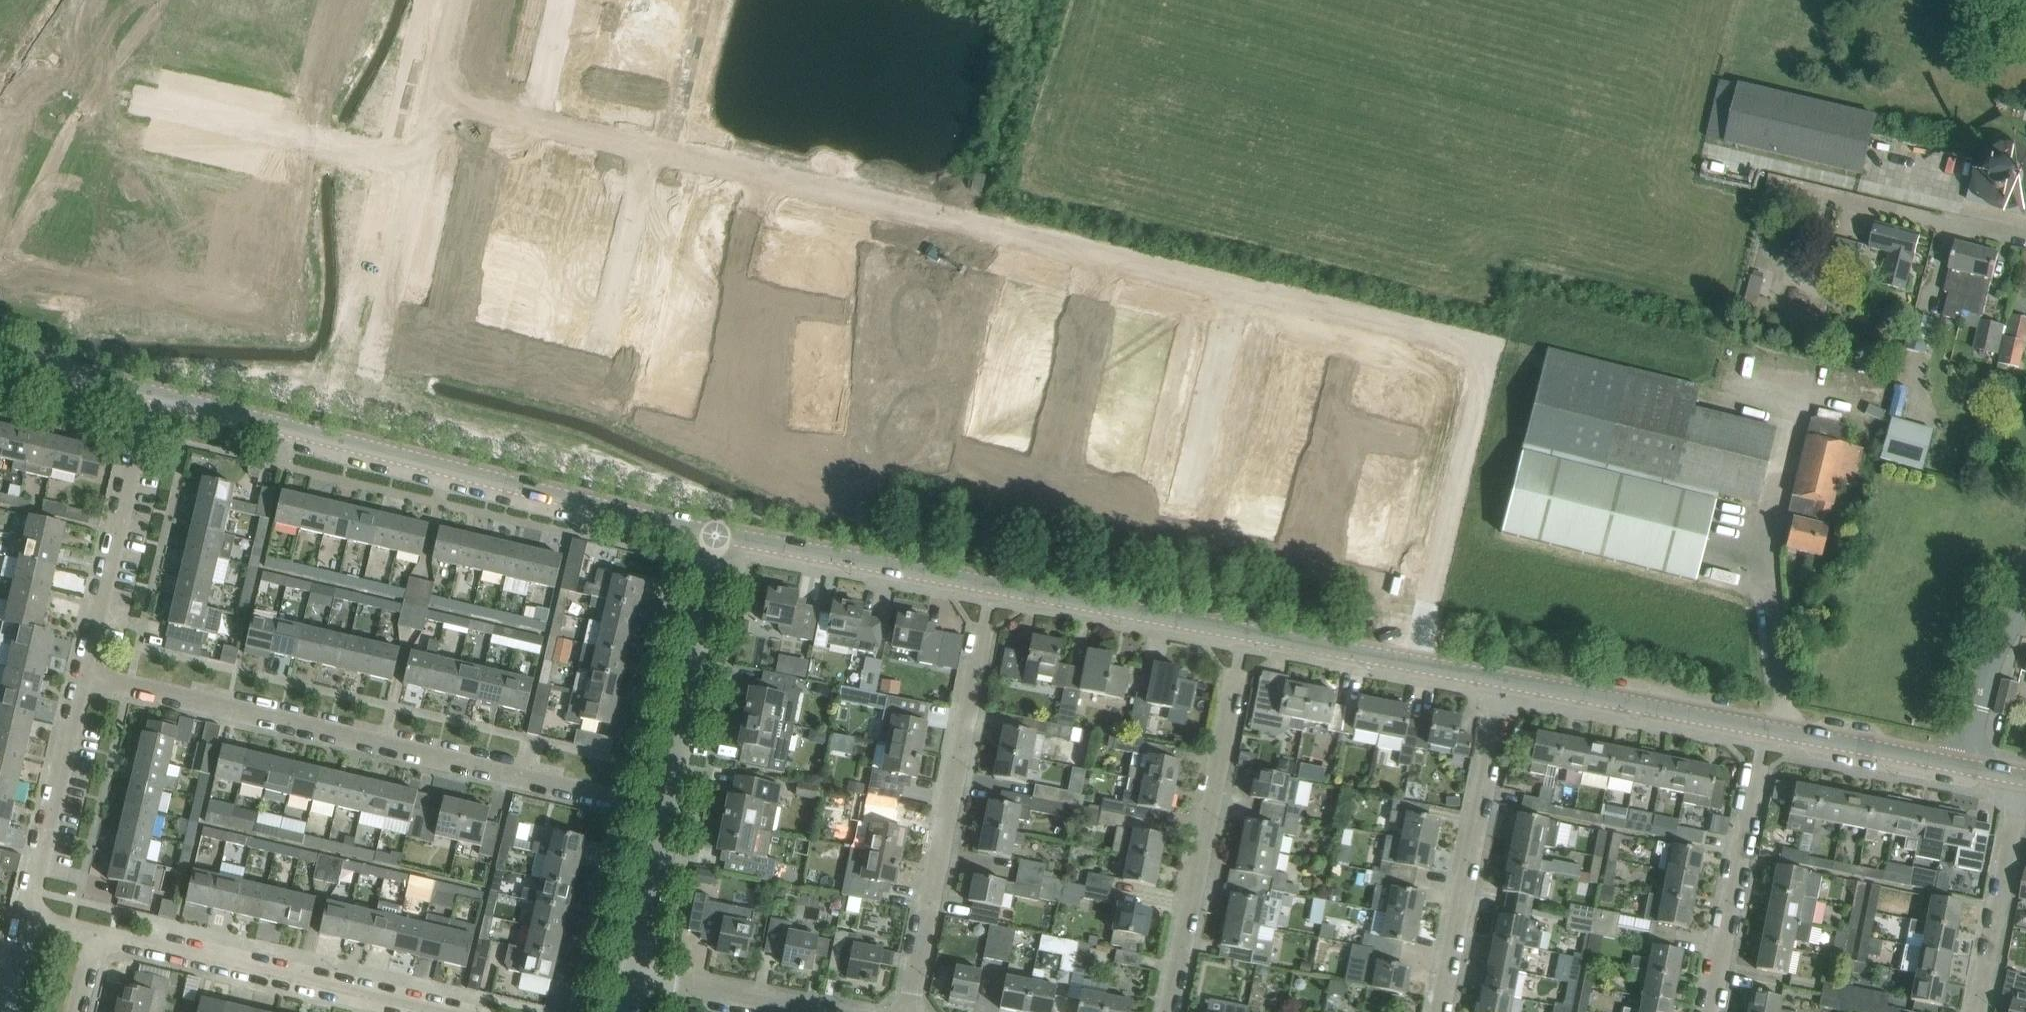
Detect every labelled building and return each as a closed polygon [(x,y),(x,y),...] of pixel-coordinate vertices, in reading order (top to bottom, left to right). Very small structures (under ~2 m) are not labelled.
[(1862,174),(1876,116),(1856,111),(1719,80),(1707,138),(1726,142),(1862,174)] [(2024,165),(2019,160),(2013,158),(2006,158),(2003,159),(2004,156),(1981,150),(1968,199),(2025,215),(2025,169),(2024,165)] [(976,177),(972,194),(984,197),(988,180),(976,177)] [(1906,290),(1915,254),(1920,235),(1878,224),(1872,248),(1891,252),(1883,284),(1906,290)] [(1969,286),(1978,248),(1957,242),(1950,269),(1945,292),(1950,293),(1944,316),(1961,321),(1963,313),(1964,313),(1964,311),(1969,286)] [(1983,317),(1991,279),(1992,279),(1999,253),(1978,248),(1969,286),(1964,311),(1964,313),(1982,317),(1982,316),(1983,317)] [(1753,275),(1744,305),(1758,309),(1766,278),(1753,275)] [(1925,353),(1933,321),(1914,316),(1906,348),(1925,353)] [(1997,354),(2004,327),(1982,321),(1975,348),(1997,354)] [(2025,342),(2005,337),(1998,363),(2018,368),(2025,342)] [(1756,503),(1775,429),(1693,409),(1699,387),(1547,349),(1523,445),(1501,533),(1695,582),(1718,493),(1756,503)] [(1832,506),(1837,485),(1852,489),(1861,449),(1847,446),(1851,427),(1810,418),(1791,498),(1786,518),(1792,519),(1785,548),(1821,557),(1828,527),(1825,527),(1830,505),(1832,506)] [(1936,432),(1894,420),(1883,459),(1926,471),(1936,432)] [(10,427),(0,425),(0,457),(2,458),(10,427)] [(25,473),(35,433),(10,427),(2,458),(14,461),(12,470),(25,473)] [(51,479),(53,470),(60,439),(35,433),(25,473),(51,479)] [(98,477),(104,453),(84,449),(85,445),(60,439),(53,470),(78,476),(79,473),(98,477)] [(270,519),(277,490),(263,487),(258,507),(232,500),(236,485),(204,478),(198,503),(230,511),(230,510),(261,517),(270,519)] [(300,529),(308,497),(283,491),(275,523),(300,529)] [(19,500),(0,495),(0,504),(17,508),(19,500)] [(324,535),(332,503),(308,497),(300,529),(324,535)] [(28,511),(30,502),(19,500),(17,508),(28,511)] [(65,519),(68,508),(45,502),(42,513),(65,519)] [(224,534),(230,511),(198,503),(192,527),(224,534)] [(349,540),(356,509),(332,503),(324,535),(349,540)] [(373,546),(380,514),(356,509),(349,540),(373,546)] [(397,551),(404,520),(380,514),(373,546),(397,551)] [(61,547),(66,525),(30,516),(24,538),(61,547)] [(264,544),(270,519),(261,517),(255,542),(264,544)] [(422,557),(429,526),(404,520),(397,551),(422,557)] [(219,559),(224,534),(192,527),(187,551),(219,559)] [(458,566),(466,534),(441,528),(436,548),(433,560),(458,566)] [(483,571),(490,540),(466,534),(458,566),(483,571)] [(56,568),(61,547),(24,538),(19,559),(56,568)] [(507,577),(514,545),(490,540),(483,571),(507,577)] [(259,568),(264,544),(255,542),(250,566),(259,568)] [(531,583),(538,551),(514,545),(507,577),(531,583)] [(213,583),(219,559),(187,551),(181,575),(213,583)] [(556,588),(563,557),(538,551),(531,583),(556,588)] [(290,572),(292,563),(267,557),(265,566),(290,572)] [(576,593),(584,562),(569,558),(561,591),(570,593),(570,592),(576,593)] [(51,590),(56,568),(19,559),(14,581),(51,590)] [(314,578),(316,569),(292,563),(290,572),(314,578)] [(253,592),(259,568),(250,566),(244,590),(253,592)] [(338,583),(341,574),(316,569),(314,578),(338,583)] [(639,609),(645,584),(614,577),(615,573),(599,569),(595,585),(587,583),(584,595),(593,597),(608,600),(608,601),(639,609)] [(287,587),(289,578),(264,572),(262,581),(287,587)] [(363,589),(365,580),(341,574),(338,583),(363,589)] [(207,607),(213,583),(181,575),(175,599),(207,607)] [(417,605),(423,580),(410,577),(407,590),(389,586),(387,595),(405,599),(404,602),(417,605)] [(311,593),(313,583),(289,578),(287,587),(311,593)] [(387,595),(389,586),(365,580),(363,589),(387,595)] [(448,609),(450,600),(432,596),(435,583),(423,580),(417,605),(429,608),(430,605),(448,609)] [(47,610),(51,590),(14,581),(9,602),(47,610)] [(335,598),(337,589),(313,583),(311,593),(335,598)] [(815,642),(822,608),(796,604),(798,594),(771,588),(764,622),(780,625),(779,629),(784,636),(815,642)] [(359,604),(361,595),(337,589),(335,598),(359,604)] [(247,617),(253,592),(244,590),(238,614),(247,617)] [(564,616),(570,593),(561,591),(556,614),(564,616)] [(384,609),(386,600),(361,595),(359,604),(384,609)] [(634,632),(639,609),(608,601),(608,600),(593,597),(590,608),(606,611),(603,625),(634,632)] [(223,611),(207,607),(175,599),(170,624),(182,627),(179,640),(206,646),(209,634),(218,636),(223,611)] [(411,629),(417,605),(404,602),(404,605),(386,600),(384,609),(402,614),(399,626),(411,629)] [(472,615),(475,606),(450,600),(448,609),(472,615)] [(829,634),(827,645),(874,653),(875,647),(880,648),(885,620),(879,619),(879,620),(861,617),(863,607),(835,601),(831,621),(829,634)] [(42,630),(47,610),(9,602),(4,623),(18,626),(18,625),(42,630)] [(445,624),(447,615),(429,611),(429,608),(417,605),(411,629),(424,632),(427,620),(445,624)] [(497,620),(499,611),(475,606),(472,615),(497,620)] [(1989,622),(1992,611),(1982,608),(1979,619),(1989,622)] [(521,626),(523,617),(499,611),(497,620),(521,626)] [(242,641),(247,617),(238,614),(232,639),(242,641)] [(559,639),(564,616),(556,614),(550,637),(559,639)] [(896,634),(893,647),(920,652),(918,662),(919,663),(939,666),(958,670),(959,670),(965,637),(945,633),(926,629),(927,619),(926,619),(926,623),(910,620),(911,616),(907,615),(906,620),(900,618),(901,614),(900,614),(896,634)] [(254,615),(245,653),(261,656),(262,651),(271,653),(279,621),(254,615)] [(469,629),(471,621),(447,615),(445,624),(469,629)] [(546,632),(548,623),(523,617),(521,626),(546,632)] [(296,659),(303,627),(279,621),(271,653),(296,659)] [(493,635),(495,626),(471,621),(469,629),(493,635)] [(49,655),(54,633),(42,630),(18,625),(18,626),(13,647),(49,655)] [(628,656),(634,632),(603,625),(597,648),(628,656)] [(517,641),(519,632),(495,626),(493,635),(517,641)] [(320,664),(327,632),(303,627),(296,659),(320,664)] [(890,628),(887,644),(893,645),(897,629),(890,628)] [(344,670),(351,638),(327,632),(320,664),(344,670)] [(542,647),(544,638),(519,632),(517,641),(542,647)] [(553,663),(559,639),(550,637),(545,661),(553,663)] [(368,675),(376,644),(351,638),(344,670),(368,675)] [(1066,684),(1070,665),(1057,663),(1058,657),(1060,657),(1060,653),(1059,653),(1061,644),(1033,638),(1031,650),(1020,648),(1019,652),(1006,649),(1000,677),(1025,682),(1024,684),(1036,687),(1039,670),(1055,673),(1053,681),(1066,684)] [(429,690),(437,658),(440,644),(429,641),(426,656),(412,653),(404,684),(429,690)] [(393,681),(398,662),(400,650),(394,648),(376,644),(368,675),(393,681)] [(623,679),(628,656),(597,648),(585,645),(579,669),(592,672),(623,679)] [(44,677),(49,655),(13,647),(8,668),(44,677)] [(1123,701),(1129,670),(1111,666),(1113,654),(1089,649),(1080,692),(1123,701)] [(454,695),(461,664),(437,658),(429,690),(454,695)] [(794,658),(790,676),(805,679),(808,661),(794,658)] [(548,686),(553,663),(545,661),(539,684),(548,686)] [(1190,713),(1196,683),(1178,679),(1180,668),(1155,663),(1149,696),(1137,694),(1128,740),(1141,743),(1145,717),(1147,704),(1190,713)] [(478,701),(485,669),(461,664),(454,695),(478,701)] [(39,697),(44,677),(8,668),(3,689),(39,697)] [(502,707),(509,675),(485,669),(478,701),(502,707)] [(793,699),(797,678),(764,671),(761,691),(751,689),(750,690),(754,691),(751,706),(747,706),(747,709),(751,710),(749,716),(745,716),(778,723),(783,697),(793,699)] [(618,702),(623,679),(592,672),(587,695),(618,702)] [(527,713),(534,681),(509,675),(502,707),(527,713)] [(882,680),(880,693),(899,696),(901,684),(882,680)] [(2012,716),(2020,684),(2003,680),(1995,712),(2012,716)] [(1305,721),(1311,688),(1286,683),(1284,696),(1258,691),(1250,731),(1277,737),(1284,732),(1286,723),(1289,724),(1290,718),(1305,721)] [(553,687),(548,686),(539,684),(533,715),(546,718),(553,687)] [(1341,734),(1346,708),(1334,706),(1336,693),(1311,688),(1305,721),(1329,726),(1328,731),(1341,734)] [(39,697),(3,689),(0,703),(0,710),(34,718),(39,697)] [(612,725),(618,702),(587,695),(585,703),(572,700),(567,722),(580,725),(582,718),(612,725)] [(927,724),(917,722),(921,702),(901,699),(887,696),(883,716),(893,718),(888,744),(922,751),(918,750),(923,724),(927,725),(927,724)] [(1379,736),(1385,703),(1360,698),(1358,711),(1346,708),(1341,734),(1353,736),(1354,731),(1379,736)] [(1063,700),(1058,726),(1073,729),(1078,703),(1063,700)] [(1414,749),(1419,723),(1408,721),(1410,707),(1385,703),(1379,736),(1376,749),(1401,753),(1398,765),(1410,768),(1414,749)] [(34,718),(0,710),(0,733),(29,739),(34,718)] [(1472,737),(1457,734),(1460,717),(1434,712),(1432,725),(1419,723),(1414,749),(1427,751),(1428,745),(1452,750),(1451,755),(1468,758),(1472,737)] [(794,726),(778,723),(745,716),(745,717),(749,718),(744,743),(740,742),(740,743),(751,745),(746,766),(785,773),(794,726)] [(169,765),(175,740),(178,728),(176,728),(177,724),(162,721),(161,724),(150,722),(147,733),(144,733),(138,758),(169,765)] [(1070,743),(1073,729),(1058,726),(1049,725),(1046,738),(1070,743)] [(1032,759),(1037,733),(1024,731),(1004,727),(999,753),(1032,759)] [(1195,731),(1192,745),(1202,747),(1205,734),(1195,731)] [(29,739),(0,733),(0,754),(25,760),(29,739)] [(1557,768),(1563,738),(1537,733),(1530,763),(1532,763),(1530,773),(1545,776),(1547,766),(1557,768)] [(822,734),(820,746),(829,748),(831,736),(822,734)] [(1138,756),(1141,743),(1128,740),(1116,738),(1113,751),(1138,756)] [(1582,773),(1588,743),(1563,738),(1557,768),(1582,773)] [(210,775),(217,747),(200,743),(193,771),(201,773),(210,775)] [(1608,778),(1614,748),(1588,743),(1582,773),(1608,778)] [(913,776),(916,761),(920,762),(921,758),(916,757),(918,751),(922,752),(922,751),(888,744),(883,771),(873,769),(869,790),(868,796),(898,802),(900,795),(903,796),(907,776),(916,778),(917,777),(913,776)] [(240,785),(248,752),(223,746),(216,779),(240,785)] [(1659,788),(1665,758),(1654,756),(1655,750),(1641,747),(1639,753),(1634,783),(1659,788)] [(1634,783),(1639,753),(1614,748),(1608,778),(1634,783)] [(265,790),(272,758),(248,752),(240,785),(265,790)] [(1240,752),(1237,764),(1253,768),(1255,755),(1240,752)] [(1026,784),(1032,759),(999,753),(994,778),(1014,781),(1026,784)] [(25,760),(0,754),(0,777),(20,781),(25,760)] [(1175,788),(1181,762),(1161,758),(1148,756),(1146,770),(1131,767),(1129,779),(1130,779),(1144,782),(1175,788)] [(167,776),(169,765),(138,758),(137,760),(133,760),(130,772),(134,773),(132,782),(164,789),(177,792),(180,780),(167,776)] [(288,796),(296,764),(272,758),(265,790),(288,796)] [(1685,793),(1691,764),(1665,758),(1659,788),(1684,793),(1685,793)] [(312,802),(320,769),(296,764),(288,796),(312,802)] [(1714,781),(1716,769),(1691,764),(1685,793),(1684,793),(1682,803),(1720,811),(1726,783),(1714,781)] [(337,807),(344,775),(320,769),(312,802),(337,807)] [(1299,780),(1288,778),(1256,771),(1251,797),(1264,800),(1261,813),(1286,818),(1288,804),(1294,806),(1299,780)] [(205,799),(210,775),(201,773),(196,797),(205,799)] [(361,813),(369,781),(344,775),(337,807),(361,813)] [(813,776),(812,786),(821,788),(823,778),(813,776)] [(20,781),(0,777),(0,799),(15,803),(20,781)] [(778,807),(772,806),(777,785),(737,777),(733,797),(730,796),(729,797),(734,798),(730,813),(726,812),(726,816),(730,817),(728,823),(724,823),(758,830),(773,833),(778,807)] [(1171,813),(1175,788),(1144,782),(1130,779),(1128,792),(1126,791),(1124,803),(1104,799),(1102,812),(1126,816),(1129,804),(1171,813)] [(385,819),(393,786),(369,781),(361,813),(385,819)] [(825,781),(823,788),(831,790),(833,782),(825,781)] [(158,813),(164,789),(132,782),(126,806),(158,813)] [(848,783),(847,792),(863,795),(865,786),(848,783)] [(821,788),(799,784),(797,796),(819,800),(821,788)] [(1816,820),(1822,790),(1795,784),(1789,815),(1816,820)] [(1083,794),(1056,789),(1036,785),(1034,798),(1080,807),(1083,794)] [(420,841),(427,812),(414,809),(418,792),(393,786),(385,819),(410,825),(407,838),(420,841)] [(1522,810),(1548,815),(1549,806),(1553,790),(1541,788),(1539,800),(1525,797),(1522,810)] [(1841,825),(1847,795),(1822,790),(1816,820),(1841,825)] [(1030,822),(1032,810),(1078,818),(1080,807),(1034,798),(1006,792),(1004,804),(989,801),(984,827),(979,826),(979,827),(1017,834),(1020,820),(1030,822)] [(1867,830),(1873,800),(1847,795),(1841,825),(1867,830)] [(896,829),(900,809),(897,808),(898,802),(868,796),(866,803),(863,824),(858,823),(854,848),(867,851),(901,858),(901,857),(897,856),(902,831),(906,832),(906,830),(896,829)] [(199,823),(205,799),(196,797),(190,821),(199,823)] [(1892,835),(1900,799),(1897,798),(1897,799),(1888,797),(1884,799),(1884,802),(1873,800),(1867,830),(1865,841),(1876,843),(1879,832),(1892,835)] [(458,843),(468,804),(445,798),(441,815),(427,812),(420,841),(434,845),(436,838),(458,843)] [(15,803),(0,799),(0,822),(10,824),(15,803)] [(1434,848),(1439,821),(1426,818),(1429,806),(1394,799),(1390,823),(1404,826),(1401,841),(1434,848)] [(1918,840),(1924,810),(1912,808),(1913,805),(1910,801),(1900,799),(1892,835),(1906,838),(1904,850),(1916,852),(1918,840)] [(1460,800),(1446,800),(1446,809),(1460,809),(1460,800)] [(493,858),(500,829),(487,826),(491,809),(468,804),(458,843),(480,848),(479,855),(493,858)] [(152,838),(158,813),(126,806),(121,830),(152,838)] [(1573,820),(1575,811),(1549,806),(1548,815),(1573,820)] [(1944,845),(1951,809),(1948,808),(1948,809),(1939,807),(1935,809),(1935,812),(1924,810),(1918,840),(1916,852),(1941,857),(1944,845)] [(1081,808),(1078,823),(1098,827),(1101,812),(1081,808)] [(1981,872),(1988,835),(1973,832),(1975,820),(1963,818),(1963,815),(1961,811),(1952,809),(1951,809),(1944,845),(1957,848),(1954,867),(1981,872)] [(1599,826),(1601,816),(1575,811),(1573,820),(1599,826)] [(1160,863),(1166,836),(1124,828),(1126,816),(1102,812),(1099,823),(1118,827),(1113,854),(1129,857),(1160,863)] [(1300,821),(1286,818),(1261,813),(1259,824),(1246,821),(1241,848),(1280,855),(1284,835),(1296,838),(1300,821)] [(230,828),(232,820),(207,814),(205,822),(230,828)] [(1560,823),(1548,820),(1518,814),(1513,840),(1543,846),(1554,848),(1560,823)] [(514,848),(521,818),(509,815),(502,845),(511,847),(514,848)] [(1624,831),(1626,821),(1601,816),(1599,826),(1624,831)] [(254,834),(256,825),(232,820),(230,828),(254,834)] [(193,847),(199,823),(190,821),(184,845),(193,847)] [(1342,821),(1341,829),(1351,831),(1352,823),(1342,821)] [(1650,836),(1651,827),(1626,821),(1624,831),(1650,836)] [(10,824),(0,822),(0,844),(5,845),(10,824)] [(774,882),(778,861),(753,856),(758,830),(724,823),(719,850),(729,852),(725,872),(744,876),(774,882)] [(278,839),(280,831),(256,825),(254,834),(278,839)] [(1026,836),(1017,834),(979,827),(974,851),(999,856),(1012,859),(1015,845),(1024,847),(1026,836)] [(1675,841),(1677,832),(1651,827),(1650,836),(1675,841)] [(226,843),(229,834),(203,828),(201,837),(226,843)] [(1700,846),(1703,833),(1678,828),(1677,832),(1675,841),(1700,846)] [(146,862),(152,838),(121,830),(115,854),(146,862)] [(302,845),(304,836),(280,831),(278,839),(302,845)] [(1607,832),(1599,831),(1594,856),(1602,858),(1607,832)] [(580,864),(585,839),(554,832),(551,846),(536,842),(533,853),(548,857),(580,864)] [(1622,835),(1613,833),(1608,859),(1617,861),(1622,835)] [(251,849),(253,840),(229,834),(226,843),(251,849)] [(327,851),(329,842),(304,836),(302,845),(327,851)] [(346,837),(344,845),(353,848),(355,839),(346,837)] [(1429,871),(1434,848),(1401,841),(1386,838),(1379,875),(1413,882),(1416,868),(1429,871)] [(274,854),(276,846),(253,840),(251,849),(274,854)] [(1552,864),(1540,861),(1543,846),(1513,840),(1507,866),(1551,875),(1551,874),(1554,875),(1553,876),(1578,881),(1581,867),(1553,861),(1552,864)] [(351,857),(353,848),(329,842),(327,851),(351,857)] [(1697,877),(1702,851),(1658,842),(1656,855),(1661,856),(1659,869),(1666,870),(1697,877)] [(187,874),(193,847),(184,845),(178,871),(187,874)] [(505,872),(511,847),(502,845),(496,870),(505,872)] [(300,860),(302,851),(276,846),(274,854),(300,860)] [(1807,865),(1808,857),(1809,853),(1783,847),(1781,859),(1807,865)] [(375,862),(377,854),(353,848),(351,857),(375,862)] [(1276,873),(1280,855),(1241,848),(1236,871),(1249,874),(1247,887),(1285,895),(1288,876),(1276,873)] [(1340,848),(1337,864),(1349,866),(1352,851),(1350,850),(1340,848)] [(326,882),(331,858),(302,851),(300,860),(317,864),(314,879),(326,882)] [(891,883),(895,867),(899,868),(899,864),(895,864),(896,857),(901,858),(867,851),(863,877),(852,875),(849,896),(862,899),(882,902),(885,883),(895,885),(896,884),(891,883)] [(152,888),(154,879),(143,876),(146,862),(115,854),(109,879),(121,882),(117,898),(149,905),(153,889),(152,888)] [(400,868),(402,859),(377,854),(375,862),(400,868)] [(1597,885),(1602,858),(1594,856),(1588,883),(1597,885)] [(574,888),(580,864),(548,857),(542,881),(574,888)] [(1156,887),(1160,863),(1129,857),(1125,881),(1136,883),(1156,887)] [(1832,870),(1833,862),(1808,857),(1807,865),(1832,870)] [(338,885),(341,871),(360,875),(362,866),(331,858),(326,882),(338,885)] [(1045,872),(1046,864),(1021,859),(1019,873),(1054,880),(1055,874),(1045,872)] [(1612,888),(1617,861),(1608,859),(1602,886),(1612,888)] [(1858,875),(1859,868),(1833,862),(1832,870),(1858,875)] [(384,881),(386,871),(362,866),(360,875),(384,881)] [(1546,901),(1551,875),(1507,866),(1502,892),(1508,893),(1506,904),(1520,907),(1522,896),(1546,901)] [(1821,875),(1807,872),(1776,866),(1771,891),(1816,900),(1821,875)] [(1883,881),(1885,873),(1859,868),(1858,875),(1883,881)] [(698,869),(695,881),(711,885),(713,872),(698,869)] [(500,896),(505,872),(496,870),(490,894),(500,896)] [(1692,903),(1697,877),(1666,870),(1661,896),(1661,897),(1692,903)] [(211,908),(219,876),(194,871),(187,902),(211,908)] [(408,886),(411,877),(386,871),(384,881),(408,886)] [(998,928),(1002,908),(1004,895),(1039,902),(1040,899),(1061,903),(1065,882),(1054,880),(1019,873),(1017,884),(974,875),(969,902),(973,902),(970,921),(991,926),(998,928)] [(1419,922),(1425,895),(1411,892),(1413,882),(1379,875),(1367,873),(1364,885),(1391,890),(1386,915),(1419,922)] [(1909,886),(1910,879),(1885,873),(1883,881),(1909,886)] [(1112,891),(1115,880),(1089,875),(1087,886),(1112,891)] [(235,914),(243,882),(219,876),(211,908),(235,914)] [(433,892),(435,883),(411,877),(408,886),(433,892)] [(1934,892),(1936,884),(1910,879),(1909,886),(1934,892)] [(568,911),(574,888),(542,881),(540,893),(525,890),(522,901),(537,904),(568,911)] [(260,919),(268,888),(243,882),(235,914),(260,919)] [(1112,891),(1087,886),(1065,882),(1061,903),(1079,907),(1081,896),(1085,897),(1084,900),(1110,905),(1112,891)] [(1861,910),(1866,883),(1857,882),(1852,908),(1861,910)] [(456,898),(459,888),(435,883),(433,892),(456,898)] [(778,884),(776,896),(784,897),(788,894),(789,887),(778,884)] [(1599,885),(1596,898),(1609,901),(1612,888),(1602,886),(1599,885)] [(1875,913),(1881,887),(1873,885),(1867,911),(1875,913)] [(1282,907),(1285,895),(1247,887),(1244,898),(1231,895),(1226,922),(1259,928),(1265,930),(1269,911),(1274,912),(1275,906),(1282,907)] [(284,925),(291,894),(268,888),(260,919),(284,925)] [(482,903),(484,894),(459,888),(456,898),(482,903)] [(1329,888),(1327,900),(1338,902),(1340,891),(1329,888)] [(1811,926),(1816,900),(1771,891),(1766,917),(1811,926)] [(746,958),(756,911),(710,902),(711,896),(697,893),(689,931),(702,933),(701,939),(721,943),(719,953),(720,953),(721,949),(736,952),(735,956),(739,957),(740,953),(746,954),(745,958),(746,958)] [(309,931),(314,911),(316,900),(291,894),(284,925),(309,931)] [(494,919),(500,896),(490,894),(485,917),(494,919)] [(1687,929),(1692,903),(1661,897),(1661,896),(1649,894),(1644,920),(1650,922),(1648,932),(1674,938),(1677,927),(1687,929)] [(1956,929),(1961,903),(1932,897),(1926,923),(1956,929)] [(1314,899),(1312,909),(1324,911),(1326,901),(1314,899)] [(345,939),(352,909),(327,903),(320,934),(345,939)] [(573,919),(567,917),(568,911),(537,904),(532,927),(563,935),(563,933),(569,934),(573,919)] [(1144,945),(1151,911),(1119,904),(1111,946),(1125,949),(1126,942),(1144,945)] [(1544,924),(1527,921),(1517,919),(1520,907),(1506,904),(1503,916),(1498,915),(1493,940),(1522,946),(1539,950),(1544,924)] [(1592,921),(1594,910),(1570,905),(1568,916),(1592,921)] [(1855,935),(1861,910),(1852,908),(1847,934),(1855,935)] [(369,945),(376,914),(352,909),(345,939),(369,945)] [(892,909),(891,916),(894,922),(906,924),(908,912),(892,909)] [(1620,915),(1594,910),(1592,921),(1618,926),(1620,915)] [(2017,923),(2025,925),(2025,912),(2019,910),(2017,923)] [(1870,938),(1875,913),(1867,911),(1862,937),(1870,938)] [(394,951),(401,920),(376,914),(369,945),(394,951)] [(441,962),(448,932),(451,921),(427,915),(425,926),(418,956),(441,962)] [(1415,945),(1419,922),(1386,915),(1382,939),(1366,936),(1364,949),(1399,956),(1402,942),(1415,945)] [(1589,935),(1592,921),(1568,916),(1565,930),(1589,935)] [(489,942),(494,919),(485,917),(480,940),(489,942)] [(1808,944),(1811,926),(1766,917),(1761,942),(1792,948),(1793,941),(1808,944)] [(815,949),(817,938),(791,933),(793,923),(771,919),(769,932),(765,952),(786,955),(784,965),(785,966),(785,962),(801,965),(800,969),(804,969),(805,965),(811,966),(810,971),(811,971),(815,949)] [(418,956),(425,926),(401,920),(394,951),(418,956)] [(1954,940),(1956,929),(1926,923),(1911,920),(1908,932),(1924,935),(1921,949),(1951,955),(1951,954),(1957,956),(1958,954),(1957,954),(1959,943),(1956,941),(1954,940)] [(1615,940),(1618,926),(1592,921),(1589,935),(1615,940)] [(1256,940),(1259,928),(1226,922),(1221,945),(1234,948),(1232,960),(1269,967),(1274,944),(1256,940)] [(1004,929),(998,928),(991,926),(985,957),(997,960),(1004,929)] [(557,958),(563,935),(532,927),(526,951),(557,958)] [(1010,962),(1016,931),(1004,929),(997,960),(1010,962)] [(837,931),(831,964),(851,968),(849,978),(850,978),(850,974),(866,977),(865,981),(869,982),(869,978),(876,979),(875,983),(876,984),(880,964),(899,968),(902,954),(882,950),(880,950),(880,947),(878,944),(872,943),(869,945),(868,948),(862,946),(864,941),(858,935),(838,931),(837,931)] [(467,968),(472,949),(474,938),(448,932),(441,962),(467,968)] [(1677,977),(1682,952),(1672,950),(1674,938),(1648,932),(1645,944),(1651,946),(1648,959),(1630,956),(1628,968),(1677,977)] [(1091,933),(1088,945),(1098,947),(1100,935),(1091,933)] [(1850,960),(1855,935),(1847,934),(1842,958),(1850,960)] [(1865,964),(1870,938),(1862,937),(1857,962),(1865,964)] [(492,943),(489,942),(480,940),(473,967),(486,970),(492,943)] [(1516,972),(1522,946),(1493,940),(1488,966),(1516,972)] [(1074,969),(1079,944),(1067,941),(1062,966),(1074,969)] [(1786,975),(1792,948),(1761,942),(1756,969),(1786,975)] [(1087,971),(1092,946),(1079,944),(1074,969),(1087,971)] [(1405,994),(1410,969),(1397,966),(1399,956),(1364,949),(1352,946),(1345,982),(1347,983),(1405,994)] [(1945,981),(1951,955),(1921,949),(1905,946),(1900,971),(1916,975),(1945,981)] [(557,958),(526,951),(510,947),(506,964),(510,971),(552,980),(557,958)] [(1140,969),(1142,956),(1117,951),(1115,964),(1140,969)] [(1574,957),(1569,982),(1577,984),(1582,959),(1574,957)] [(1588,960),(1583,985),(1592,987),(1597,962),(1588,960)] [(1848,960),(1843,985),(1849,986),(1852,972),(1854,962),(1848,960)] [(1854,962),(1852,972),(1858,973),(1864,969),(1865,964),(1857,962),(1854,962)] [(1301,963),(1299,972),(1309,974),(1311,964),(1301,963)] [(976,1005),(982,971),(956,966),(949,1003),(969,1007),(970,1004),(976,1005)] [(1526,974),(1516,972),(1488,966),(1482,991),(1511,997),(1521,999),(1526,974)] [(1672,1003),(1677,977),(1628,968),(1626,979),(1643,983),(1640,997),(1672,1003)] [(1058,987),(1043,984),(1046,972),(1035,970),(1033,982),(1027,1011),(1053,1011),(1058,987)] [(2017,991),(2021,973),(2009,970),(2002,1001),(2013,1004),(2011,1011),(2025,1011),(2025,993),(2017,991)] [(170,980),(138,973),(135,988),(123,985),(117,1010),(126,1011),(163,1011),(170,980)] [(1941,1006),(1945,981),(1916,975),(1911,1000),(1941,1006)] [(1033,982),(1007,976),(1000,1008),(1018,1011),(1027,1011),(1033,982)] [(1331,980),(1328,993),(1345,996),(1347,983),(1345,982),(1331,980)] [(1572,1009),(1577,984),(1569,982),(1564,1008),(1572,1009)] [(1846,999),(1849,986),(1843,985),(1824,982),(1821,994),(1846,999)] [(1592,987),(1583,985),(1578,1011),(1584,1011),(1587,1011),(1592,987)] [(1871,1004),(1873,992),(1849,986),(1846,999),(1871,1004)] [(1108,996),(1082,991),(1078,1011),(1105,1011),(1108,996)] [(1511,997),(1482,991),(1478,1011),(1508,1011),(1511,997)] [(1779,1009),(1781,998),(1759,994),(1760,992),(1756,991),(1756,993),(1751,992),(1751,993),(1748,992),(1744,993),(1742,1005),(1745,1007),(1748,1008),(1747,1011),(1793,1011),(1779,1009)] [(1844,1011),(1846,999),(1821,994),(1819,1006),(1844,1011)] [(1392,995),(1389,1007),(1402,1010),(1404,997),(1392,995)] [(1133,1001),(1108,996),(1105,1011),(1131,1011),(1133,1001)] [(1672,1003),(1640,997),(1637,1011),(1624,1009),(1623,1011),(1670,1011),(1672,1003)] [(227,1004),(202,998),(199,1011),(225,1011),(227,1004)] [(1871,1004),(1846,999),(1844,1011),(1848,1011),(1869,1011),(1871,1004)] [(187,1001),(184,1011),(193,1011),(195,1003),(187,1001)]
